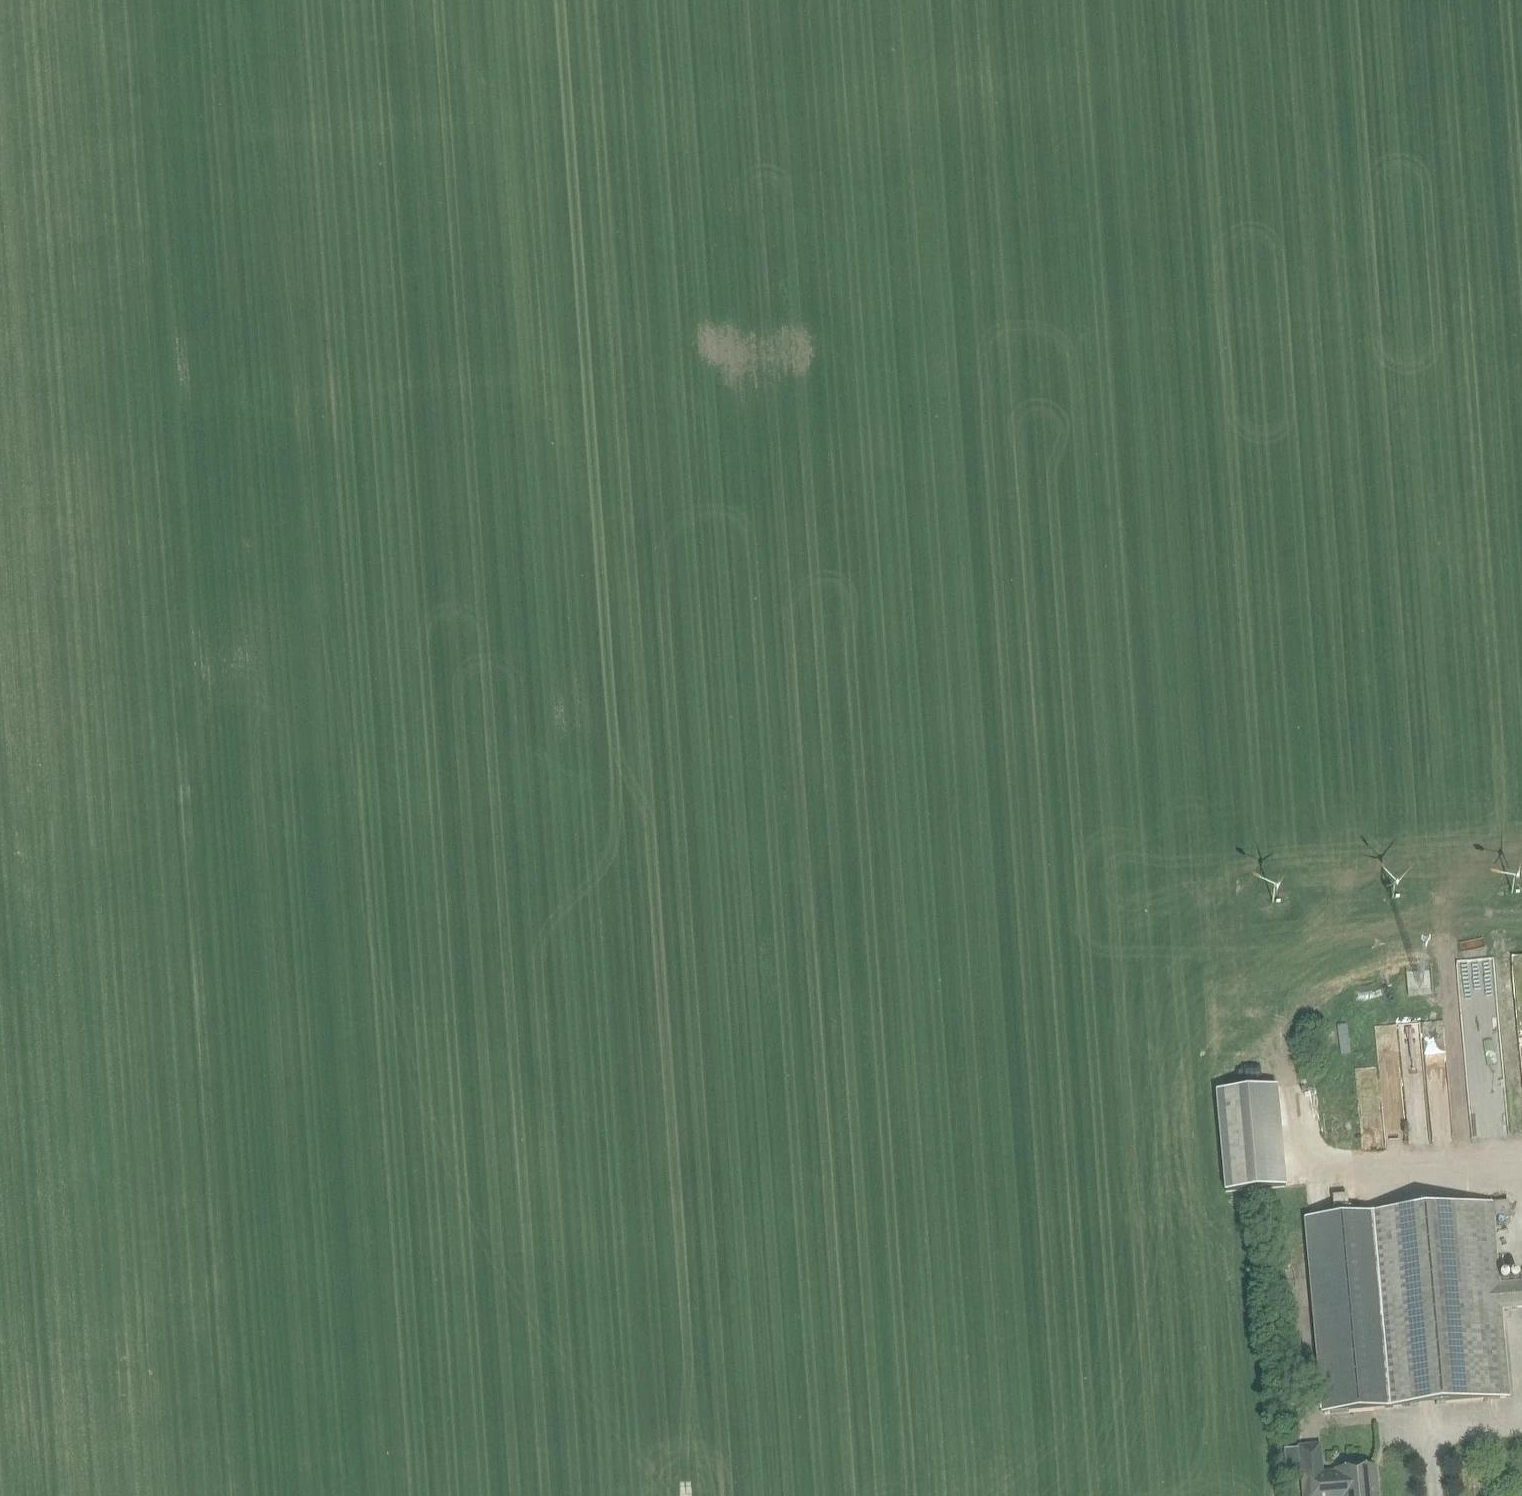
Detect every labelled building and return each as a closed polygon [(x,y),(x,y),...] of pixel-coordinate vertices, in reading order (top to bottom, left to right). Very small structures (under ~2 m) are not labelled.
[(1278,1087),(1216,1092),(1224,1193),(1286,1188),(1278,1087)] [(1371,1215),(1388,1408),(1506,1398),(1498,1311),(1521,1309),(1521,1283),(1521,1284),(1496,1286),(1490,1217),(1489,1204),(1371,1215)] [(1358,1216),(1306,1220),(1323,1414),(1375,1410),(1388,1408),(1371,1215),(1358,1216)] [(1318,1449),(1300,1451),(1304,1495),(1377,1495),(1374,1468),(1336,1471),(1337,1474),(1320,1475),(1318,1449)]
